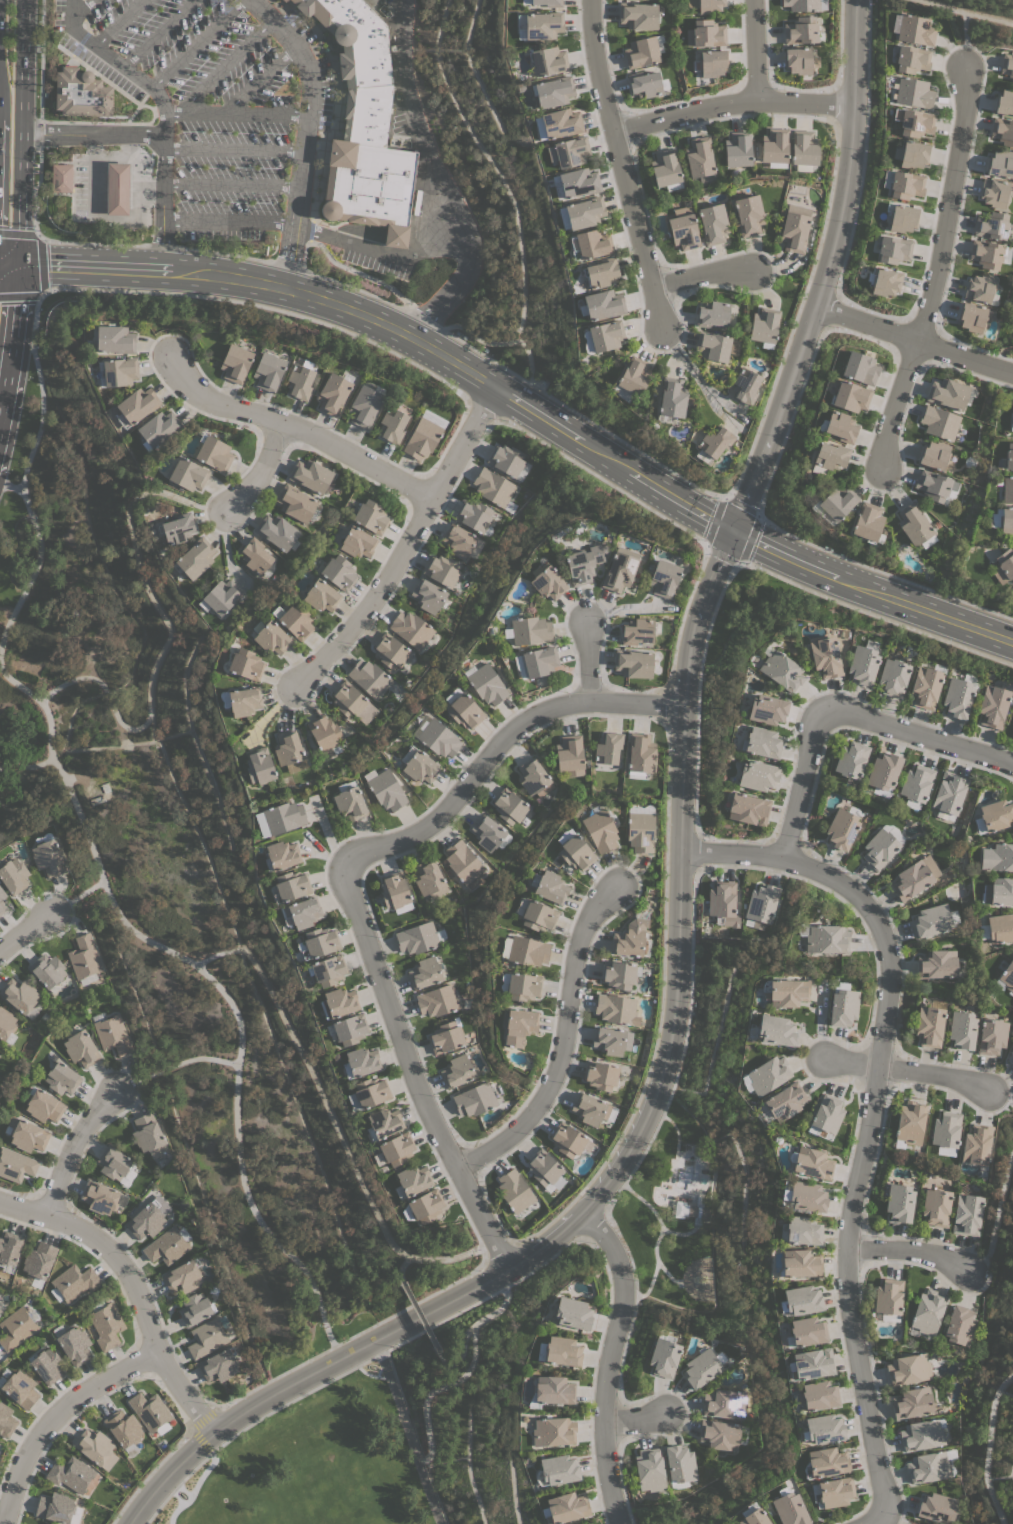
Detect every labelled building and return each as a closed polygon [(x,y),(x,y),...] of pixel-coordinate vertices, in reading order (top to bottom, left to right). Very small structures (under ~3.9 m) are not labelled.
[(296,5),(291,0),(362,0),(385,25),(392,87),(389,107),(391,108),(390,113),(389,113),(384,148),(413,152),(413,150),(417,150),(407,226),(408,226),(406,249),(383,246),(386,225),(377,224),(377,225),(346,221),(346,220),(336,219),(334,219),(331,220),(329,220),(326,219),(324,218),(322,216),(321,213),(320,210),(321,207),(322,204),(324,202),(328,165),(327,165),(330,139),(342,140),(345,119),(343,118),(346,90),(345,79),(340,79),(337,53),(342,53),(342,45),(338,43),(336,42),(334,40),(333,37),(333,35),(333,34),(328,29),(327,30),(311,13),(306,18),(295,6),(296,5)] [(687,6),(686,0),(725,0),(725,6),(721,6),(721,11),(712,11),(712,13),(702,14),(698,12),(698,7),(696,7),(696,6),(689,7),(687,6)] [(781,6),(781,0),(825,0),(825,9),(819,9),(819,10),(789,12),(789,6),(781,6)] [(618,2),(633,2),(633,4),(656,4),(657,29),(627,29),(627,22),(618,22),(618,2)] [(517,14),(548,13),(547,12),(562,11),(563,32),(555,32),(555,39),(525,40),(525,29),(517,29),(517,14)] [(900,14),(930,19),(929,27),(935,28),(932,46),(896,40),(900,14)] [(783,24),(792,23),(792,21),(797,21),(796,17),(814,16),(814,24),(816,24),(817,32),(823,32),(823,41),(817,41),(817,42),(784,44),(783,24)] [(726,45),(693,46),(693,45),(686,46),(685,29),(694,29),(693,20),(711,19),(712,23),(715,23),(715,25),(725,25),(726,45)] [(622,49),(629,48),(628,41),(654,35),(660,62),(627,69),(622,49)] [(568,71),(535,77),(532,60),(529,61),(527,52),(550,48),(550,47),(556,45),(557,52),(564,50),(568,71)] [(928,61),(930,62),(928,70),(918,69),(918,72),(914,71),(913,74),(895,71),(897,65),(895,64),(898,45),(930,51),(928,61)] [(783,49),(810,48),(810,57),(812,56),(813,67),(811,67),(811,74),(796,75),(796,73),(789,73),(789,68),(784,68),(783,49)] [(726,50),(727,70),(722,70),(723,75),(715,75),(715,77),(701,78),(701,71),(698,71),(698,59),(700,59),(700,51),(726,50)] [(1003,53),(1012,55),(1012,82),(1011,82),(1012,77),(1008,77),(1008,74),(1000,73),(1003,53)] [(101,86),(112,86),(111,116),(61,114),(61,109),(55,109),(56,71),(62,71),(62,66),(63,66),(63,65),(76,65),(75,66),(78,67),(78,72),(82,72),(83,71),(85,70),(87,70),(90,70),(91,72),(93,74),(93,77),(92,79),(101,79),(101,86)] [(641,71),(642,75),(658,71),(663,94),(644,98),(643,95),(637,97),(636,93),(631,94),(626,75),(641,71)] [(538,109),(536,94),(532,95),(530,84),(556,79),(556,78),(570,75),(572,86),(573,86),(575,95),(567,96),(568,102),(563,103),(563,104),(538,109)] [(898,77),(928,82),(926,89),(935,91),(934,97),(932,97),(930,109),(894,103),(898,77)] [(1009,88),(1012,89),(1012,116),(994,112),(997,93),(1001,94),(1002,89),(1009,90),(1009,88)] [(538,132),(544,130),(543,128),(538,129),(536,123),(542,121),(540,115),(569,107),(570,114),(578,112),(583,131),(547,141),(546,138),(540,139),(538,132)] [(933,125),(934,125),(932,134),(922,132),(922,135),(918,135),(917,138),(899,135),(901,127),(899,127),(900,120),(892,119),(894,108),(934,114),(933,125)] [(1008,120),(1012,121),(1012,147),(1001,145),(1001,141),(998,141),(998,138),(990,136),(993,117),(1008,119),(1008,120)] [(768,167),(768,162),(760,162),(761,135),(767,135),(768,128),(788,129),(788,143),(787,143),(785,168),(768,167)] [(813,131),(812,138),(818,138),(817,165),(811,165),(810,171),(795,171),(796,164),(791,164),(792,130),(813,131)] [(725,166),(724,139),(729,139),(729,132),(749,131),(751,165),(725,166)] [(590,155),(583,156),(585,163),(559,169),(556,160),(549,162),(546,147),(553,145),(552,144),(585,135),(590,155)] [(699,183),(698,177),(690,178),(684,148),(690,147),(688,140),(709,135),(712,150),(710,151),(716,179),(699,183)] [(926,164),(922,164),(921,168),(914,167),(913,169),(899,167),(900,160),(892,158),(894,148),(902,149),(904,141),(929,145),(926,164)] [(673,148),(681,181),(680,181),(682,187),(666,191),(665,185),(656,187),(649,161),(655,160),(653,153),(673,148)] [(1001,150),(1012,152),(1012,170),(1011,179),(985,174),(988,154),(993,155),(994,151),(1001,152),(1001,150)] [(107,163),(129,163),(128,215),(106,215),(107,163)] [(71,192),(51,192),(51,164),(72,164),(71,192)] [(551,176),(587,167),(588,173),(596,171),(601,191),(566,199),(566,197),(557,199),(551,176)] [(892,171),(925,176),(923,187),(924,188),(922,196),(913,195),(912,197),(908,197),(907,200),(889,197),(891,189),(889,189),(892,171)] [(983,178),(1009,182),(1007,191),(1009,191),(1007,203),(1005,202),(1004,209),(990,207),(990,204),(982,203),(983,198),(979,197),(983,178)] [(416,190),(421,190),(417,215),(412,214),(416,190)] [(741,238),(737,223),(738,223),(733,201),(757,194),(764,218),(763,218),(764,223),(758,225),(760,232),(741,238)] [(606,215),(598,217),(599,223),(570,231),(570,227),(563,229),(558,208),(587,201),(586,199),(601,195),(606,215)] [(705,246),(701,232),(703,232),(697,209),(722,203),(728,228),(727,228),(729,232),(723,234),(725,241),(705,246)] [(916,228),(911,227),(910,232),(903,231),(903,233),(888,230),(891,212),(885,211),(887,203),(919,209),(916,228)] [(681,251),(679,244),(673,245),(667,220),(675,218),(673,210),(690,205),(701,246),(681,251)] [(811,217),(803,254),(783,250),(785,241),(779,240),(786,211),(811,217)] [(973,235),(976,216),(985,217),(986,214),(989,214),(990,211),(1008,214),(1007,223),(1008,223),(1005,241),(973,235)] [(572,251),(569,238),(575,237),(574,234),(600,227),(602,233),(609,232),(614,252),(581,260),(578,249),(572,251)] [(909,261),(900,259),(900,262),(896,261),(895,265),(878,262),(879,254),(877,253),(880,235),(913,241),(909,261)] [(972,239),(987,242),(987,243),(1004,245),(1001,263),(999,263),(998,270),(980,268),(981,264),(977,263),(977,260),(969,259),(972,239)] [(615,256),(619,275),(613,277),(614,281),(608,282),(609,285),(590,290),(587,275),(584,276),(582,268),(601,263),(600,259),(615,256)] [(898,292),(894,291),(893,296),(886,294),(885,297),(871,293),(875,275),(871,274),(872,267),(894,272),(895,271),(902,273),(898,292)] [(968,278),(972,279),(973,275),(981,277),(981,274),(995,278),(994,285),(995,285),(993,297),(990,296),(988,304),(970,299),(971,298),(963,296),(968,278)] [(612,289),(613,295),(621,293),(626,313),(611,316),(611,315),(588,321),(583,296),(612,289)] [(698,306),(704,307),(704,302),(711,303),(711,301),(730,303),(727,326),(711,324),(710,328),(695,326),(698,306)] [(966,330),(966,328),(959,326),(960,322),(957,321),(961,301),(964,302),(964,303),(993,310),(992,319),(987,317),(984,328),(982,328),(981,334),(966,330)] [(781,310),(779,318),(778,318),(774,344),(748,339),(753,313),(759,314),(760,307),(781,310)] [(587,327),(620,319),(625,339),(618,341),(619,346),(593,353),(587,327)] [(127,326),(126,333),(135,333),(135,342),(134,342),(134,354),(127,354),(127,352),(96,351),(97,326),(127,326)] [(698,330),(731,337),(726,363),(700,358),(701,352),(694,350),(698,330)] [(253,353),(246,371),(247,371),(241,385),(222,377),(225,371),(219,368),(229,343),(253,353)] [(849,350),(874,359),(872,365),(877,366),(880,367),(877,376),(876,376),(872,387),(862,383),(863,382),(861,381),(861,382),(840,375),(849,350)] [(286,361),(278,379),(279,380),(273,393),(254,385),(257,379),(251,376),(262,351),(286,361)] [(649,364),(646,371),(651,373),(639,397),(615,385),(631,355),(649,364)] [(102,360),(136,357),(138,378),(131,379),(132,384),(105,387),(102,360)] [(306,402),(287,395),(290,388),(286,387),(288,381),(286,380),(293,362),(315,371),(309,386),(312,388),(306,402)] [(732,397),(735,392),(731,390),(733,385),(734,386),(735,385),(732,383),(741,366),(761,376),(754,392),(756,393),(750,406),(732,397)] [(317,408),(321,401),(316,398),(318,394),(317,394),(320,389),(330,372),(352,383),(341,404),(342,405),(336,418),(317,408)] [(661,390),(660,390),(662,376),(683,379),(681,388),(687,389),(683,418),(673,417),(673,422),(671,423),(670,423),(669,423),(667,422),(666,423),(664,422),(663,422),(662,421),(660,422),(658,421),(657,420),(656,419),(656,418),(657,416),(658,414),(661,390)] [(962,411),(943,405),(939,404),(939,405),(925,400),(932,380),(940,383),(942,377),(970,387),(962,411)] [(872,390),(865,410),(858,408),(856,413),(831,405),(831,404),(829,403),(831,395),(834,395),(839,379),(872,390)] [(367,430),(348,420),(352,413),(347,411),(350,406),(349,406),(351,401),(352,401),(361,384),(384,396),(373,416),(374,417),(367,430)] [(139,387),(142,392),(149,386),(155,394),(161,403),(148,414),(147,413),(131,426),(130,425),(125,429),(116,417),(121,412),(116,406),(139,387)] [(961,417),(952,442),(924,432),(926,425),(918,422),(921,414),(922,414),(926,404),(961,417)] [(396,446),(379,436),(382,431),(378,429),(381,424),(379,422),(388,405),(408,416),(401,430),(404,432),(396,446)] [(831,409),(849,416),(848,418),(854,420),(853,424),(858,426),(852,445),(837,440),(838,437),(823,431),(831,409)] [(156,413),(156,414),(160,411),(164,416),(170,411),(183,427),(172,436),(170,434),(152,449),(151,448),(147,451),(141,443),(145,440),(136,429),(156,413)] [(420,416),(443,428),(430,453),(428,452),(425,457),(422,455),(419,461),(406,454),(407,453),(402,450),(420,416)] [(707,430),(713,435),(721,425),(736,437),(726,449),(723,447),(713,460),(712,459),(707,465),(694,455),(698,449),(695,446),(707,430)] [(194,457),(202,442),(198,441),(202,433),(223,444),(224,443),(230,447),(228,452),(233,455),(224,473),(194,457)] [(917,462),(923,443),(928,445),(929,441),(936,443),(937,441),(951,446),(948,452),(950,453),(946,464),(945,464),(942,471),(917,462)] [(820,442),(835,447),(836,444),(850,449),(844,468),(838,466),(837,470),(831,468),(830,470),(826,469),(824,476),(810,471),(820,442)] [(1007,443),(1012,443),(1012,469),(1005,469),(1005,451),(1007,451),(1007,443)] [(495,444),(501,447),(502,444),(509,448),(510,446),(525,454),(521,460),(525,462),(520,470),(519,469),(514,478),(485,462),(495,444)] [(179,456),(196,465),(197,464),(210,471),(200,490),(194,486),(191,492),(167,479),(179,456)] [(321,495),(304,485),(303,486),(293,480),(292,481),(287,478),(297,460),(304,464),(307,459),(333,473),(321,495)] [(503,509),(479,495),(480,493),(475,490),(477,486),(471,483),(475,476),(476,476),(482,466),(516,485),(503,509)] [(946,497),(945,497),(942,504),(925,498),(926,494),(922,493),(923,490),(914,487),(917,478),(918,479),(921,469),(952,480),(952,481),(958,483),(956,491),(949,489),(946,497)] [(1002,477),(1012,477),(1012,503),(1002,503),(1002,477)] [(305,524),(283,512),(279,509),(282,504),(274,500),(280,490),(280,491),(285,482),(298,489),(298,491),(317,501),(305,524)] [(859,499),(835,523),(824,512),(821,514),(812,505),(817,499),(819,501),(835,485),(839,489),(845,484),(859,499)] [(360,502),(363,504),(367,498),(382,506),(380,509),(386,512),(384,516),(390,519),(380,536),(351,520),(360,502)] [(463,500),(468,503),(470,500),(476,504),(478,501),(493,510),(489,516),(493,518),(488,525),(487,525),(482,534),(460,522),(460,521),(453,517),(463,500)] [(913,548),(899,527),(899,526),(897,523),(902,519),(896,512),(914,500),(923,513),(921,514),(934,533),(913,548)] [(882,508),(879,515),(885,517),(875,542),(874,542),(873,544),(865,541),(866,539),(851,533),(858,515),(857,514),(862,501),(882,508)] [(1000,508),(1012,508),(1012,535),(1000,535),(1000,527),(990,527),(990,516),(1000,516),(1000,508)] [(171,545),(167,546),(162,532),(159,533),(156,525),(176,519),(175,516),(189,511),(196,531),(190,533),(191,536),(186,538),(185,537),(184,537),(186,541),(171,545)] [(285,552),(269,540),(268,541),(260,534),(259,535),(253,531),(265,514),(272,519),(276,514),(300,532),(285,552)] [(448,552),(450,549),(445,547),(447,544),(439,539),(444,531),(445,532),(450,522),(477,538),(467,555),(466,555),(463,560),(448,552)] [(377,540),(372,550),(373,550),(368,558),(361,554),(359,557),(355,555),(353,557),(338,549),(342,543),(340,542),(351,524),(377,540)] [(191,581),(181,570),(178,573),(171,565),(174,562),(191,546),(190,545),(201,535),(215,551),(209,556),(213,561),(191,581)] [(244,564),(246,562),(241,558),(244,554),(240,551),(252,536),(264,545),(261,548),(274,558),(273,559),(275,562),(274,564),(273,566),(273,570),(267,577),(262,573),(259,577),(244,564)] [(583,550),(584,552),(589,551),(588,546),(600,543),(600,544),(605,543),(607,553),(603,554),(604,561),(600,562),(601,563),(596,564),(595,563),(593,564),(594,567),(592,567),(594,575),(590,576),(591,582),(572,587),(564,554),(583,550)] [(639,553),(637,559),(638,559),(630,583),(629,583),(628,587),(622,586),(620,593),(610,590),(600,586),(602,579),(603,579),(605,572),(606,573),(607,570),(608,570),(614,550),(615,551),(616,546),(639,553)] [(1010,551),(1012,549),(1012,576),(1007,580),(1001,585),(990,571),(998,565),(993,558),(1008,548),(1010,551)] [(330,557),(333,559),(337,553),(351,564),(349,566),(355,570),(352,573),(357,577),(345,593),(319,573),(330,557)] [(421,573),(431,555),(436,558),(438,555),(445,559),(446,556),(461,564),(457,571),(461,573),(457,580),(456,580),(450,589),(421,573)] [(682,568),(673,593),(671,600),(651,593),(653,586),(647,584),(657,558),(682,568)] [(568,587),(559,595),(560,596),(553,601),(548,594),(545,597),(542,593),(540,595),(529,581),(533,577),(533,576),(530,572),(538,566),(539,567),(540,567),(546,562),(547,564),(548,563),(568,587)] [(302,599),(306,594),(305,593),(317,577),(341,596),(335,605),(330,612),(323,607),(321,610),(317,608),(316,610),(302,599)] [(418,607),(420,604),(416,602),(417,599),(409,594),(414,586),(415,587),(421,577),(447,592),(437,610),(434,616),(418,607)] [(244,592),(239,598),(239,597),(233,603),(232,602),(218,618),(212,613),(204,612),(196,603),(220,579),(224,583),(229,578),(244,592)] [(284,611),(290,605),(292,607),(297,602),(309,614),(307,616),(312,621),(310,623),(314,628),(300,642),(277,619),(271,613),(271,610),(275,606),(278,606),(284,611)] [(435,630),(418,651),(388,627),(391,622),(399,610),(404,614),(407,611),(412,615),(413,613),(435,630)] [(513,646),(512,637),(504,638),(503,629),(510,628),(509,619),(537,616),(537,618),(544,617),(544,621),(551,621),(552,635),(551,635),(552,641),(513,646)] [(622,624),(628,624),(628,620),(634,621),(634,618),(654,619),(653,623),(660,623),(660,633),(653,633),(652,643),(636,642),(636,645),(625,644),(625,645),(621,644),(622,624)] [(252,638),(256,634),(255,633),(256,632),(252,628),(259,620),(263,625),(270,619),(292,640),(284,648),(285,649),(279,656),(272,649),(270,652),(266,649),(265,651),(252,638)] [(378,660),(380,658),(374,653),(377,650),(372,646),(384,631),(410,652),(403,660),(405,661),(400,667),(399,666),(398,667),(396,666),(392,671),(378,660)] [(808,642),(815,641),(814,640),(833,636),(840,666),(841,671),(842,671),(843,675),(828,678),(821,679),(820,675),(821,675),(820,669),(814,670),(808,642)] [(855,644),(876,651),(875,654),(879,656),(870,688),(856,683),(849,681),(851,674),(846,672),(855,644)] [(558,665),(552,666),(553,672),(527,679),(521,653),(541,648),(541,647),(554,645),(558,665)] [(799,685),(797,684),(791,694),(770,679),(771,679),(757,669),(767,656),(762,652),(767,645),(774,650),(775,649),(803,669),(799,673),(805,677),(799,685)] [(258,682),(227,671),(233,652),(236,653),(238,647),(254,652),(253,655),(260,657),(258,661),(265,663),(258,682)] [(614,649),(629,650),(629,651),(632,651),(652,653),(652,656),(658,656),(657,664),(652,664),(651,678),(631,677),(631,678),(626,677),(621,676),(621,670),(613,670),(614,649)] [(375,701),(346,674),(350,669),(349,669),(359,658),(364,663),(367,660),(371,664),(373,662),(393,681),(375,701)] [(884,658),(891,660),(892,658),(897,660),(897,661),(911,665),(904,687),(901,699),(880,693),(882,685),(877,684),(884,658)] [(486,662),(504,687),(509,693),(503,697),(504,698),(493,706),(489,701),(486,704),(482,698),(481,699),(465,677),(486,662)] [(934,701),(935,701),(932,711),(911,705),(914,695),(909,694),(910,691),(909,690),(914,674),(915,675),(918,666),(924,668),(924,667),(943,673),(934,701)] [(965,720),(959,718),(959,719),(950,717),(951,715),(945,713),(945,711),(946,706),(941,704),(949,676),(971,683),(970,687),(974,688),(965,720)] [(344,679),(350,684),(350,685),(368,702),(362,709),(362,710),(357,716),(356,715),(355,716),(353,715),(349,719),(336,708),(338,706),(332,701),(335,698),(331,693),(344,679)] [(996,729),(985,725),(978,723),(979,720),(980,720),(982,714),(977,712),(978,709),(977,708),(982,693),(985,684),(999,689),(1001,682),(1011,685),(1009,691),(1011,692),(1001,721),(1000,730),(996,729)] [(258,687),(260,698),(261,698),(262,707),(254,708),(254,712),(249,712),(249,715),(232,718),(231,711),(228,691),(258,687)] [(445,711),(450,706),(448,704),(455,697),(456,698),(462,691),(479,709),(485,716),(470,729),(467,725),(464,728),(458,722),(457,724),(445,711)] [(747,719),(749,710),(738,707),(741,694),(756,698),(757,694),(789,701),(785,716),(783,723),(776,721),(775,726),(747,719)] [(323,713),(325,718),(329,717),(333,724),(335,722),(343,738),(337,741),(342,750),(325,759),(321,752),(320,753),(305,722),(323,713)] [(462,741),(458,746),(459,747),(451,758),(446,754),(443,757),(438,753),(437,754),(411,734),(427,713),(462,741)] [(776,731),(775,737),(783,739),(778,759),(744,751),(747,737),(746,737),(747,732),(749,732),(751,725),(776,731)] [(273,749),(276,748),(274,744),(278,743),(275,734),(284,731),(284,733),(294,729),(305,758),(286,765),(285,764),(279,766),(273,749)] [(623,733),(623,741),(622,741),(621,749),(618,748),(616,765),(609,765),(609,770),(594,769),(594,763),(595,743),(598,743),(598,737),(602,737),(603,732),(623,733)] [(650,734),(649,742),(655,743),(653,773),(644,772),(644,779),(627,778),(629,751),(629,747),(628,747),(629,732),(650,734)] [(581,734),(581,742),(584,769),(583,769),(584,775),(562,777),(562,771),(557,772),(554,744),(560,744),(559,736),(581,734)] [(841,745),(847,748),(848,746),(850,740),(870,747),(858,780),(848,777),(848,778),(839,774),(839,773),(833,770),(841,745)] [(401,770),(405,765),(404,764),(405,763),(400,759),(411,745),(440,768),(434,776),(434,777),(429,784),(422,778),(420,781),(416,778),(414,780),(401,770)] [(265,746),(279,787),(270,790),(267,781),(257,784),(256,782),(250,784),(245,767),(247,766),(245,760),(247,759),(246,755),(248,754),(247,752),(265,746)] [(892,789),(888,787),(886,791),(865,783),(874,757),(880,758),(882,752),(888,754),(889,753),(903,758),(892,789)] [(519,782),(521,781),(518,777),(521,774),(516,768),(523,762),(524,763),(533,757),(554,786),(539,797),(536,793),(535,794),(534,793),(529,797),(519,782)] [(779,767),(778,773),(779,773),(777,782),(775,782),(773,789),(766,787),(765,792),(737,785),(737,786),(731,784),(732,782),(733,780),(733,778),(733,775),(733,774),(734,771),(733,766),(733,764),(733,762),(742,764),(742,763),(746,764),(747,759),(779,767)] [(923,803),(913,800),(913,801),(904,798),(905,796),(898,793),(907,769),(913,771),(916,763),(935,770),(923,803)] [(408,801),(403,804),(403,805),(391,812),(388,807),(384,809),(381,804),(379,804),(365,781),(366,781),(362,775),(373,769),(376,774),(387,767),(408,801)] [(943,770),(968,779),(956,816),(937,809),(930,806),(943,770)] [(367,814),(357,818),(357,819),(349,822),(346,814),(343,816),(341,811),(338,812),(331,796),(337,794),(337,793),(356,785),(367,814)] [(503,786),(529,807),(523,814),(524,815),(518,823),(517,822),(517,823),(514,821),(510,826),(497,815),(499,813),(493,808),(495,805),(492,803),(493,802),(491,801),(503,786)] [(764,828),(756,826),(757,819),(756,819),(754,825),(727,818),(729,812),(728,812),(732,792),(767,800),(767,799),(771,800),(764,828)] [(1012,802),(1012,805),(1012,825),(985,833),(982,823),(981,823),(978,814),(980,813),(978,806),(1003,799),(1005,805),(1012,802)] [(261,811),(287,802),(287,804),(293,802),(294,805),(301,803),(305,817),(304,817),(306,823),(270,836),(261,811)] [(580,820),(603,807),(617,831),(615,832),(618,838),(614,840),(617,846),(605,852),(604,851),(599,854),(580,820)] [(845,852),(840,850),(832,846),(832,845),(826,842),(829,836),(824,833),(837,807),(858,817),(856,821),(860,823),(845,852)] [(654,814),(653,853),(645,853),(633,853),(633,846),(628,846),(629,840),(627,840),(628,813),(654,814)] [(476,842),(478,839),(474,836),(476,833),(470,829),(475,822),(476,822),(483,814),(507,833),(509,834),(510,835),(511,836),(511,838),(509,841),(507,842),(506,843),(504,844),(504,846),(502,847),(501,848),(500,847),(497,845),(495,848),(493,847),(490,853),(476,842)] [(877,872),(865,862),(866,861),(861,856),(865,852),(865,853),(867,851),(863,847),(880,827),(885,832),(886,830),(894,837),(893,838),(901,845),(877,872)] [(581,871),(577,866),(574,869),(569,863),(567,865),(557,852),(562,848),(560,846),(561,845),(556,839),(559,838),(561,834),(562,832),(563,831),(567,830),(569,829),(570,828),(590,851),(596,858),(581,871)] [(54,838),(66,871),(47,878),(43,868),(37,870),(31,855),(33,855),(31,849),(36,847),(35,845),(54,838)] [(465,886),(447,865),(449,863),(444,858),(448,855),(444,850),(454,841),(455,842),(460,838),(465,844),(464,845),(485,869),(465,886)] [(298,850),(298,851),(301,861),(272,871),(265,853),(267,852),(264,846),(281,840),(282,843),(286,841),(288,845),(295,842),(298,850)] [(993,842),(1012,844),(1012,871),(979,869),(981,848),(992,849),(993,842)] [(889,884),(892,882),(893,883),(899,879),(895,874),(919,858),(920,859),(928,854),(941,874),(933,879),(934,881),(903,901),(904,902),(902,903),(889,884)] [(12,896),(0,878),(0,867),(2,866),(2,865),(3,864),(1,861),(5,859),(6,861),(9,859),(10,860),(15,857),(19,862),(21,861),(29,874),(24,877),(29,884),(12,896)] [(414,881),(419,879),(417,876),(418,875),(414,866),(422,862),(422,863),(432,858),(448,890),(441,894),(441,895),(432,899),(429,894),(428,894),(427,894),(421,896),(414,881)] [(560,875),(558,879),(559,879),(560,878),(563,880),(562,883),(570,887),(566,896),(565,895),(561,905),(532,893),(540,874),(541,874),(544,868),(560,875)] [(380,892),(382,891),(379,884),(383,883),(382,879),(383,879),(382,876),(401,869),(404,878),(402,879),(413,908),(396,914),(394,908),(392,908),(391,906),(385,908),(380,892)] [(312,891),(275,904),(272,895),(276,893),(273,884),(277,883),(275,876),(290,871),(291,873),(298,871),(300,874),(305,873),(312,891)] [(991,877),(1012,879),(1012,905),(989,904),(990,884),(991,884),(991,877)] [(708,889),(714,889),(714,881),(735,882),(735,914),(740,915),(740,927),(738,927),(738,928),(731,928),(731,926),(722,926),(722,924),(720,924),(719,924),(715,923),(714,915),(708,915),(708,889)] [(751,889),(757,891),(759,883),(765,885),(765,884),(774,886),(774,887),(780,888),(771,920),(766,919),(765,923),(743,917),(751,889)] [(8,908),(0,914),(0,887),(7,895),(1,900),(8,908)] [(283,918),(285,917),(282,908),(315,896),(319,907),(320,907),(322,914),(315,917),(316,921),(311,922),(312,925),(296,931),(294,925),(293,925),(293,924),(286,926),(283,918)] [(551,930),(545,928),(544,931),(537,928),(536,931),(521,924),(524,918),(521,917),(521,915),(515,913),(515,910),(516,908),(518,906),(518,903),(521,898),(523,897),(559,912),(551,930)] [(917,938),(913,924),(917,923),(915,916),(919,915),(918,910),(946,903),(951,924),(947,925),(949,930),(917,938)] [(641,911),(649,912),(647,927),(644,927),(643,937),(644,937),(644,940),(645,940),(643,954),(642,954),(642,957),(614,954),(614,953),(611,953),(612,942),(611,942),(612,932),(621,933),(622,930),(627,930),(627,928),(626,928),(627,923),(635,917),(641,918),(641,911)] [(986,916),(1012,913),(1012,940),(989,943),(986,916)] [(440,945),(414,954),(413,952),(407,954),(406,950),(399,952),(395,939),(396,939),(394,933),(431,920),(440,945)] [(805,952),(806,935),(799,935),(798,934),(797,931),(797,929),(798,925),(799,924),(801,923),(803,923),(808,924),(810,925),(810,926),(843,926),(843,930),(849,930),(849,941),(848,941),(848,953),(805,952)] [(341,948),(304,960),(303,958),(300,952),(301,951),(299,952),(298,950),(297,949),(296,946),(297,945),(296,943),(306,939),(304,933),(317,928),(318,930),(326,927),(328,931),(334,929),(341,948)] [(103,971),(97,973),(96,972),(84,976),(85,977),(77,980),(66,953),(78,948),(74,938),(89,932),(103,971)] [(512,935),(543,942),(543,941),(550,943),(549,950),(550,950),(546,964),(540,962),(539,966),(533,965),(532,967),(506,961),(506,958),(502,957),(501,956),(500,955),(500,953),(502,948),(503,940),(504,938),(505,937),(507,937),(511,938),(512,935)] [(917,978),(917,956),(927,956),(926,951),(956,950),(957,977),(917,978)] [(43,953),(49,959),(54,955),(64,967),(62,969),(66,974),(62,977),(63,978),(55,985),(55,984),(48,990),(28,966),(43,953)] [(347,972),(341,974),(343,978),(336,980),(337,983),(321,988),(319,982),(316,983),(313,974),(309,976),(305,966),(341,953),(347,972)] [(413,990),(410,979),(409,979),(406,971),(414,968),(413,965),(418,963),(417,960),(433,955),(435,961),(436,960),(443,980),(413,990)] [(994,983),(1012,955),(1012,993),(1003,987),(1002,989),(994,983)] [(613,989),(613,986),(606,985),(607,981),(600,980),(603,960),(611,961),(611,962),(641,966),(640,973),(636,973),(635,984),(634,984),(631,984),(630,991),(613,989)] [(542,977),(539,996),(537,996),(537,997),(533,996),(533,1000),(525,999),(525,1001),(509,999),(510,992),(507,992),(507,991),(505,991),(506,982),(507,982),(509,973),(542,977)] [(24,1015),(0,994),(0,990),(11,977),(19,984),(24,979),(36,989),(35,990),(40,995),(35,1000),(39,1002),(34,1008),(32,1006),(24,1015)] [(805,980),(809,980),(809,994),(808,994),(808,1002),(805,1002),(805,1001),(798,1001),(798,1007),(769,1006),(769,999),(763,999),(763,996),(762,995),(761,993),(761,989),(762,985),(763,983),(764,981),(769,981),(769,979),(805,980)] [(461,1008),(434,1017),(434,1015),(428,1017),(426,1013),(420,1015),(416,1002),(417,1001),(415,995),(452,982),(461,1008)] [(856,1020),(850,1019),(850,1026),(843,1025),(843,1027),(828,1026),(831,993),(833,993),(833,986),(837,986),(838,982),(848,983),(848,990),(858,991),(856,1020)] [(323,993),(339,987),(340,991),(341,990),(344,988),(346,992),(354,989),(357,997),(356,998),(359,1008),(326,1020),(319,1001),(325,999),(323,993)] [(636,998),(634,1010),(637,1011),(636,1016),(640,1017),(639,1025),(605,1021),(606,1019),(599,1019),(600,1014),(594,1013),(595,1000),(597,1000),(597,993),(605,994),(605,995),(607,995),(607,993),(623,995),(623,997),(636,998)] [(4,1041),(0,1038),(0,1006),(12,1014),(11,1015),(17,1019),(13,1024),(16,1026),(12,1033),(10,1032),(4,1041)] [(919,1045),(920,1036),(914,1035),(918,1007),(925,1008),(925,1006),(944,1009),(940,1039),(941,1039),(939,1048),(919,1045)] [(504,1046),(506,1029),(505,1028),(508,1008),(538,1012),(537,1023),(538,1023),(537,1032),(528,1031),(528,1035),(525,1035),(525,1034),(523,1034),(523,1038),(524,1040),(523,1044),(522,1045),(521,1048),(504,1046)] [(972,1050),(958,1048),(959,1045),(952,1044),(952,1039),(947,1039),(951,1011),(973,1014),(972,1018),(976,1018),(972,1050)] [(369,1031),(363,1033),(364,1037),(357,1039),(358,1042),(342,1047),(340,1041),(337,1042),(334,1033),(329,1035),(325,1026),(362,1012),(369,1031)] [(132,1051),(118,1057),(114,1046),(110,1047),(111,1048),(103,1051),(92,1023),(99,1020),(99,1021),(111,1017),(111,1016),(118,1013),(132,1051)] [(760,1041),(760,1037),(756,1036),(760,1014),(788,1018),(787,1024),(794,1025),(793,1031),(796,1032),(794,1041),(793,1040),(792,1047),(760,1041)] [(1004,1048),(998,1047),(998,1049),(997,1055),(991,1054),(991,1055),(976,1053),(977,1050),(982,1018),(992,1019),(992,1018),(1001,1019),(1001,1021),(1008,1022),(1004,1048)] [(434,1055),(427,1036),(433,1034),(432,1030),(438,1028),(438,1025),(453,1020),(456,1026),(460,1025),(463,1034),(462,1034),(465,1044),(434,1055)] [(631,1050),(624,1050),(623,1050),(622,1050),(622,1057),(604,1055),(605,1052),(600,1051),(600,1047),(592,1046),(593,1037),(594,1038),(595,1027),(625,1030),(625,1031),(633,1032),(631,1050)] [(101,1058),(84,1068),(78,1059),(72,1063),(64,1049),(66,1048),(62,1043),(68,1039),(66,1036),(72,1032),(73,1034),(83,1028),(101,1058)] [(361,1047),(362,1050),(363,1050),(363,1049),(366,1048),(368,1052),(376,1049),(378,1057),(381,1067),(347,1079),(342,1064),(346,1062),(345,1059),(347,1059),(345,1052),(361,1047)] [(448,1089),(443,1078),(442,1078),(439,1071),(446,1067),(445,1064),(449,1062),(448,1060),(464,1053),(467,1058),(468,1058),(476,1076),(448,1089)] [(748,1082),(750,1081),(745,1074),(774,1055),(777,1059),(782,1056),(787,1064),(786,1065),(792,1075),(786,1079),(786,1078),(784,1079),(785,1080),(757,1097),(748,1082)] [(586,1059),(596,1061),(595,1062),(619,1067),(617,1077),(618,1077),(616,1085),(615,1085),(615,1086),(612,1086),(610,1092),(594,1089),(594,1086),(587,1085),(588,1080),(582,1079),(586,1059)] [(82,1078),(70,1094),(64,1090),(60,1095),(47,1086),(49,1084),(44,1080),(47,1075),(46,1074),(52,1066),(53,1067),(58,1060),(82,1078)] [(354,1091),(356,1090),(354,1084),(369,1078),(370,1080),(377,1077),(379,1081),(384,1078),(392,1097),(384,1101),(384,1100),(361,1109),(354,1091)] [(498,1105),(473,1116),(472,1114),(466,1116),(465,1112),(458,1115),(453,1102),(454,1102),(451,1096),(487,1080),(498,1105)] [(787,1086),(787,1085),(795,1080),(806,1098),(798,1103),(801,1108),(777,1123),(774,1117),(773,1118),(762,1101),(787,1086)] [(55,1123),(46,1117),(42,1123),(29,1114),(30,1113),(25,1109),(28,1105),(26,1104),(32,1095),(28,1093),(33,1085),(37,1088),(37,1087),(66,1106),(55,1123)] [(580,1121),(581,1118),(576,1117),(578,1113),(570,1110),(573,1101),(575,1102),(579,1092),(612,1105),(606,1120),(601,1118),(599,1122),(598,1121),(596,1127),(580,1121)] [(834,1134),(828,1131),(827,1133),(826,1132),(824,1138),(817,1135),(817,1136),(807,1132),(811,1124),(810,1124),(824,1092),(842,1100),(840,1104),(839,1108),(845,1110),(834,1134)] [(903,1143),(903,1140),(895,1139),(899,1105),(904,1105),(905,1100),(914,1101),(914,1103),(926,1104),(925,1113),(924,1113),(923,1123),(924,1123),(923,1129),(922,1129),(920,1146),(903,1143)] [(368,1122),(369,1122),(366,1116),(382,1108),(384,1112),(384,1110),(387,1109),(389,1112),(396,1108),(400,1116),(399,1116),(405,1127),(401,1129),(401,1128),(377,1140),(368,1122)] [(150,1111),(155,1121),(155,1120),(166,1143),(165,1144),(168,1150),(151,1157),(148,1150),(142,1152),(139,1146),(138,1147),(131,1133),(137,1130),(132,1119),(150,1111)] [(933,1118),(940,1119),(941,1111),(961,1114),(959,1127),(958,1127),(954,1156),(937,1154),(938,1146),(937,1146),(937,1145),(930,1144),(933,1118)] [(51,1132),(42,1151),(32,1146),(29,1153),(15,1146),(16,1144),(10,1142),(12,1137),(10,1136),(11,1135),(4,1132),(11,1115),(18,1119),(19,1118),(51,1132)] [(560,1120),(587,1139),(582,1147),(583,1148),(578,1155),(577,1154),(577,1155),(574,1153),(570,1159),(557,1150),(558,1148),(552,1144),(554,1140),(550,1138),(551,1138),(549,1136),(560,1120)] [(964,1133),(971,1134),(971,1127),(970,1127),(971,1123),(993,1126),(993,1129),(992,1129),(987,1166),(968,1163),(968,1162),(960,1161),(964,1133)] [(407,1131),(416,1148),(410,1151),(412,1155),(405,1158),(406,1161),(392,1168),(388,1161),(385,1163),(381,1154),(382,1154),(377,1145),(407,1131)] [(108,1144),(132,1161),(127,1168),(129,1169),(123,1177),(122,1176),(119,1181),(114,1177),(112,1179),(99,1170),(103,1165),(96,1160),(108,1144)] [(19,1184),(0,1176),(0,1154),(0,1150),(2,1146),(39,1161),(34,1176),(23,1172),(21,1175),(23,1176),(19,1184)] [(826,1152),(825,1158),(834,1160),(830,1180),(792,1172),(794,1162),(789,1161),(788,1158),(789,1154),(792,1152),(797,1153),(798,1146),(826,1152)] [(531,1176),(533,1174),(527,1168),(530,1165),(528,1163),(528,1162),(527,1161),(540,1147),(546,1153),(563,1170),(556,1177),(557,1178),(552,1184),(551,1183),(550,1184),(548,1182),(543,1187),(531,1176)] [(397,1180),(398,1179),(395,1174),(410,1165),(412,1169),(413,1168),(412,1167),(416,1166),(417,1169),(425,1165),(429,1173),(428,1173),(433,1183),(406,1198),(397,1180)] [(515,1215),(498,1192),(500,1191),(497,1186),(500,1184),(496,1178),(507,1170),(508,1171),(513,1167),(536,1199),(515,1215)] [(120,1192),(116,1203),(118,1204),(115,1211),(113,1210),(112,1211),(111,1210),(109,1215),(103,1213),(102,1214),(87,1208),(90,1202),(80,1198),(88,1178),(120,1192)] [(820,1185),(819,1190),(826,1191),(825,1198),(827,1198),(826,1207),(825,1207),(824,1213),(792,1208),(792,1207),(783,1206),(782,1205),(781,1202),(781,1201),(783,1189),(782,1189),(784,1180),(791,1181),(791,1180),(820,1185)] [(888,1183),(910,1186),(910,1190),(914,1191),(909,1224),(895,1222),(895,1220),(889,1219),(889,1217),(889,1212),(884,1211),(888,1183)] [(436,1187),(445,1205),(439,1208),(440,1212),(434,1215),(435,1218),(421,1225),(418,1219),(415,1220),(414,1221),(409,1212),(410,1211),(406,1203),(436,1187)] [(924,1189),(931,1190),(931,1188),(937,1188),(937,1189),(951,1191),(948,1213),(946,1228),(932,1226),(932,1224),(925,1223),(926,1215),(920,1215),(924,1189)] [(950,1232),(952,1223),(958,1224),(959,1223),(952,1222),(956,1194),(964,1195),(964,1194),(983,1197),(977,1234),(978,1234),(978,1237),(950,1232)] [(688,1205),(703,1207),(704,1197),(711,1198),(709,1221),(699,1220),(700,1217),(687,1216),(688,1205)] [(124,1225),(132,1218),(154,1198),(160,1205),(157,1207),(158,1209),(160,1208),(165,1213),(163,1215),(164,1215),(162,1217),(166,1221),(161,1225),(163,1227),(151,1237),(147,1233),(139,1240),(124,1225)] [(821,1245),(786,1243),(787,1232),(781,1231),(780,1230),(780,1224),(782,1223),(786,1224),(786,1223),(788,1223),(788,1215),(808,1217),(808,1223),(822,1224),(821,1245)] [(166,1266),(161,1258),(162,1257),(160,1255),(150,1262),(141,1249),(174,1224),(179,1231),(178,1231),(184,1238),(191,1247),(166,1266)] [(6,1264),(0,1263),(0,1237),(2,1238),(4,1231),(24,1236),(15,1266),(6,1263),(6,1264)] [(58,1248),(44,1281),(34,1276),(33,1278),(26,1276),(28,1272),(22,1269),(24,1263),(22,1263),(28,1248),(35,1250),(39,1240),(58,1248)] [(810,1249),(811,1255),(818,1255),(818,1254),(821,1254),(821,1261),(822,1261),(822,1276),(819,1276),(782,1277),(781,1257),(782,1257),(782,1250),(810,1249)] [(160,1275),(171,1269),(171,1271),(196,1257),(200,1265),(198,1266),(202,1274),(201,1275),(201,1276),(199,1277),(202,1282),(196,1285),(197,1286),(183,1294),(180,1288),(170,1293),(160,1275)] [(74,1262),(79,1269),(78,1270),(80,1273),(90,1266),(102,1282),(90,1292),(87,1288),(66,1303),(62,1297),(63,1296),(56,1287),(55,1288),(49,1281),(74,1262)] [(881,1320),(881,1314),(880,1314),(880,1312),(873,1312),(875,1285),(881,1286),(882,1283),(883,1278),(903,1280),(902,1293),(901,1293),(899,1322),(881,1320)] [(784,1316),(783,1311),(780,1312),(778,1302),(785,1301),(783,1290),(810,1285),(811,1290),(818,1289),(820,1295),(821,1295),(823,1310),(791,1316),(791,1314),(784,1316)] [(918,1332),(917,1336),(908,1334),(910,1326),(909,1326),(912,1317),(911,1317),(918,1296),(919,1296),(920,1292),(924,1294),(926,1288),(936,1291),(936,1293),(947,1296),(934,1337),(918,1332)] [(177,1310),(184,1306),(181,1300),(195,1293),(196,1294),(201,1292),(204,1297),(206,1296),(210,1303),(211,1302),(216,1310),(213,1312),(213,1313),(186,1327),(177,1310)] [(586,1302),(585,1308),(592,1310),(591,1316),(592,1317),(588,1331),(550,1321),(555,1302),(557,1303),(559,1296),(586,1302)] [(87,1314),(94,1311),(94,1312),(104,1306),(103,1305),(111,1301),(126,1327),(118,1332),(117,1331),(114,1332),(120,1343),(102,1353),(95,1339),(99,1337),(87,1314)] [(953,1303),(967,1308),(973,1311),(971,1317),(976,1319),(968,1347),(946,1340),(948,1336),(943,1335),(953,1303)] [(6,1352),(0,1345),(0,1337),(5,1333),(3,1330),(2,1331),(0,1328),(0,1321),(22,1305),(27,1312),(26,1313),(33,1321),(34,1321),(39,1328),(6,1352)] [(193,1360),(186,1346),(196,1341),(194,1338),(193,1338),(189,1330),(216,1316),(221,1324),(220,1324),(225,1334),(226,1334),(229,1341),(193,1360)] [(816,1316),(817,1322),(824,1321),(828,1341),(794,1347),(792,1337),(791,1337),(789,1326),(790,1326),(789,1321),(816,1316)] [(74,1368),(55,1338),(65,1332),(63,1329),(70,1325),(71,1327),(72,1327),(73,1329),(78,1325),(81,1331),(83,1330),(91,1343),(85,1347),(91,1357),(74,1368)] [(655,1337),(657,1337),(658,1334),(665,1336),(665,1334),(675,1337),(673,1343),(681,1346),(671,1379),(651,1373),(653,1366),(647,1364),(655,1337)] [(575,1339),(574,1344),(582,1345),(581,1352),(582,1352),(580,1368),(577,1367),(577,1366),(545,1362),(545,1361),(536,1360),(538,1342),(546,1343),(546,1342),(548,1342),(549,1335),(575,1339)] [(232,1346),(236,1354),(233,1356),(234,1357),(235,1356),(238,1363),(236,1364),(237,1365),(235,1366),(238,1371),(232,1374),(233,1375),(219,1382),(216,1377),(206,1382),(197,1364),(232,1346)] [(693,1390),(685,1378),(682,1373),(683,1372),(681,1369),(685,1365),(684,1364),(699,1353),(697,1350),(703,1346),(705,1349),(708,1347),(714,1356),(719,1352),(721,1352),(725,1359),(725,1360),(720,1364),(721,1366),(717,1368),(720,1371),(693,1390)] [(48,1386),(29,1363),(30,1362),(27,1359),(34,1353),(37,1356),(48,1347),(52,1352),(54,1351),(64,1363),(59,1368),(63,1374),(48,1386)] [(830,1347),(835,1374),(832,1374),(796,1380),(796,1379),(792,1380),(791,1379),(789,1373),(790,1371),(794,1369),(793,1361),(792,1354),(830,1347)] [(891,1386),(889,1374),(887,1375),(885,1365),(891,1364),(890,1359),(925,1352),(926,1361),(929,1361),(932,1378),(891,1386)] [(0,1388),(7,1379),(5,1378),(10,1372),(12,1373),(13,1373),(14,1374),(18,1369),(23,1373),(24,1372),(36,1383),(31,1388),(40,1395),(26,1411),(0,1388)] [(566,1377),(565,1383),(575,1383),(574,1404),(566,1404),(540,1404),(540,1408),(528,1408),(528,1404),(533,1393),(535,1392),(535,1383),(536,1383),(536,1376),(566,1377)] [(827,1380),(828,1386),(836,1385),(840,1405),(805,1412),(804,1402),(802,1402),(802,1401),(798,1402),(796,1393),(802,1391),(801,1385),(827,1380)] [(929,1386),(933,1413),(898,1419),(898,1420),(894,1421),(891,1398),(894,1397),(895,1398),(901,1397),(900,1391),(929,1386)] [(702,1415),(703,1403),(702,1403),(704,1392),(709,1393),(710,1389),(746,1393),(745,1401),(747,1401),(744,1420),(702,1415)] [(126,1400),(139,1391),(146,1401),(149,1399),(148,1398),(155,1393),(173,1418),(167,1422),(170,1426),(159,1434),(155,1430),(150,1433),(126,1400)] [(7,1439),(0,1434),(0,1402),(13,1410),(9,1416),(18,1422),(7,1439)] [(139,1451),(130,1457),(123,1448),(123,1449),(102,1420),(119,1408),(126,1417),(131,1413),(140,1426),(139,1427),(143,1432),(138,1436),(139,1437),(138,1438),(140,1440),(134,1444),(139,1451)] [(833,1413),(834,1418),(840,1417),(841,1424),(843,1423),(845,1432),(844,1432),(845,1438),(813,1444),(812,1440),(808,1440),(808,1439),(803,1440),(801,1431),(806,1430),(804,1419),(833,1413)] [(532,1429),(535,1429),(534,1420),(569,1417),(569,1421),(575,1421),(576,1432),(574,1432),(575,1443),(533,1446),(532,1429)] [(738,1445),(737,1444),(736,1451),(708,1448),(709,1441),(702,1441),(698,1441),(701,1418),(705,1418),(704,1420),(710,1420),(710,1421),(740,1424),(738,1445)] [(938,1418),(939,1427),(942,1427),(946,1444),(904,1452),(902,1441),(900,1441),(898,1431),(904,1430),(903,1425),(938,1418)] [(72,1444),(80,1434),(85,1428),(94,1435),(98,1430),(110,1440),(109,1441),(114,1445),(111,1450),(112,1451),(111,1452),(118,1457),(107,1471),(72,1444)] [(664,1447),(670,1446),(670,1445),(679,1444),(679,1445),(685,1444),(686,1447),(687,1452),(692,1451),(697,1479),(688,1481),(689,1486),(685,1487),(677,1488),(674,1488),(671,1487),(664,1447)] [(835,1446),(836,1452),(842,1451),(846,1450),(850,1472),(847,1473),(847,1472),(815,1478),(808,1480),(806,1479),(805,1478),(804,1473),(803,1471),(802,1471),(802,1469),(803,1468),(804,1465),(806,1462),(809,1462),(807,1451),(835,1446)] [(649,1492),(649,1489),(640,1491),(634,1456),(639,1455),(638,1450),(648,1448),(648,1449),(660,1447),(666,1489),(649,1492)] [(946,1459),(949,1459),(952,1476),(911,1484),(909,1473),(907,1473),(905,1463),(911,1461),(910,1457),(945,1450),(946,1459)] [(548,1485),(548,1484),(540,1486),(538,1484),(537,1482),(536,1480),(536,1477),(536,1475),(536,1473),(537,1471),(541,1470),(539,1459),(567,1454),(568,1459),(575,1458),(576,1465),(577,1464),(580,1479),(548,1485)] [(96,1472),(91,1479),(85,1488),(81,1495),(60,1481),(57,1485),(44,1477),(55,1460),(65,1466),(67,1463),(66,1462),(71,1455),(96,1472)] [(823,1509),(821,1502),(819,1502),(818,1493),(819,1492),(817,1482),(851,1476),(855,1497),(847,1498),(848,1504),(823,1509)] [(810,1523),(808,1523),(787,1523),(781,1523),(770,1501),(779,1496),(777,1491),(778,1490),(785,1486),(786,1486),(787,1486),(789,1491),(791,1491),(792,1494),(796,1493),(810,1523)] [(587,1515),(556,1523),(552,1523),(546,1523),(544,1516),(549,1515),(547,1506),(548,1506),(546,1499),(573,1491),(575,1497),(581,1495),(581,1494),(584,1493),(586,1500),(591,1515),(588,1516),(587,1515)] [(35,1515),(40,1495),(50,1498),(52,1492),(67,1496),(67,1497),(73,1499),(72,1505),(75,1506),(73,1514),(71,1513),(68,1523),(35,1515)] [(915,1516),(919,1501),(920,1502),(922,1495),(930,1497),(931,1492),(958,1499),(952,1521),(948,1520),(947,1523),(915,1516)] [(759,1506),(770,1523),(738,1523),(737,1522),(742,1518),(742,1517),(759,1506)]
